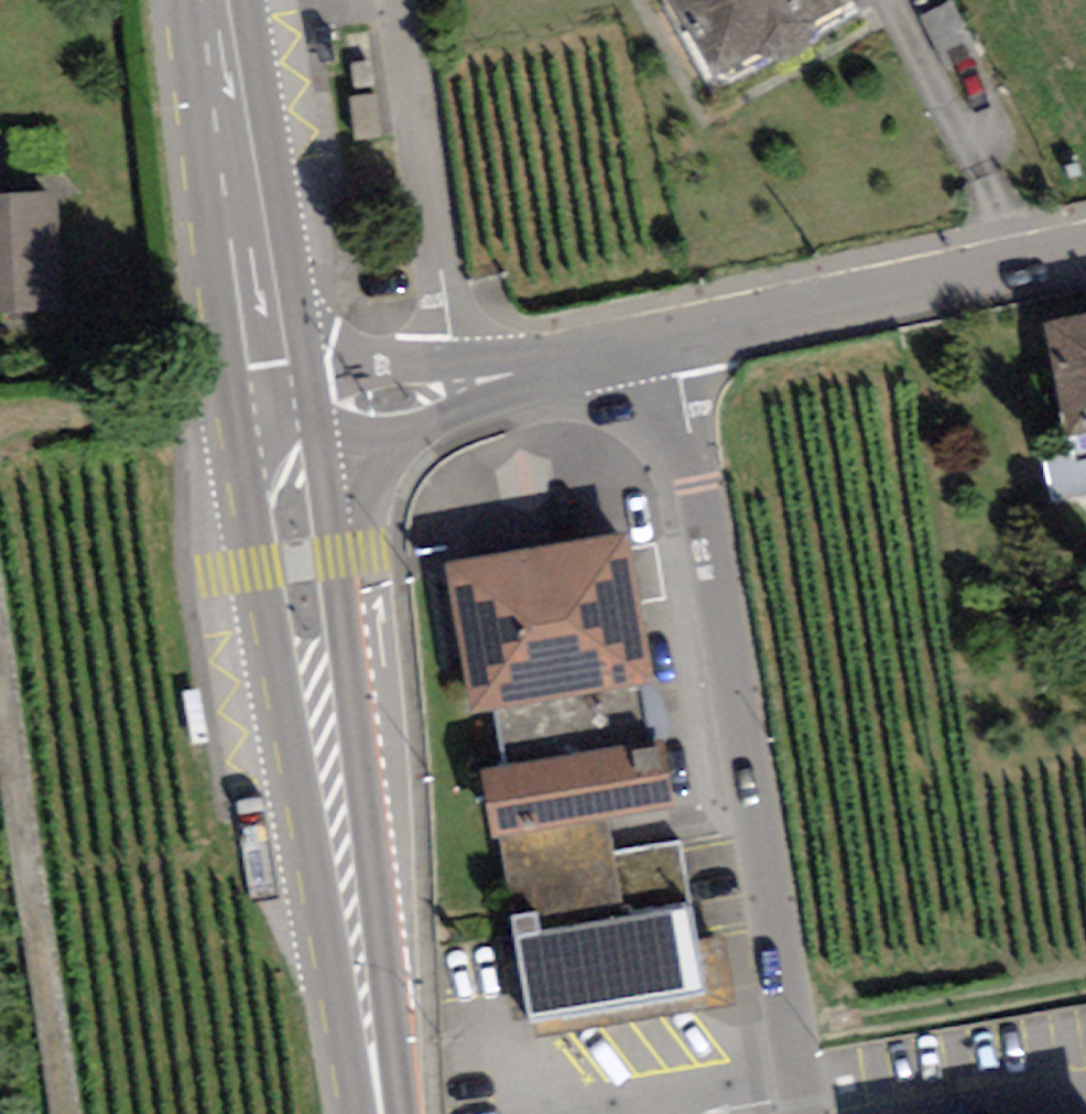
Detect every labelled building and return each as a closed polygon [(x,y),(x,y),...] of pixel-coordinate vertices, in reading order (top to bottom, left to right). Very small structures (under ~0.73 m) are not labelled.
[(716,85),(853,15),(845,0),(673,0),(716,85)] [(0,186),(0,307),(59,304),(52,184),(0,186)] [(1044,316),(1067,422),(1085,418),(1085,307),(1044,316)] [(653,685),(629,534),(439,565),(463,715),(653,685)] [(670,806),(660,733),(486,757),(496,830),(670,806)] [(697,943),(691,908),(519,936),(532,1018),(729,986),(721,939),(697,943)]
